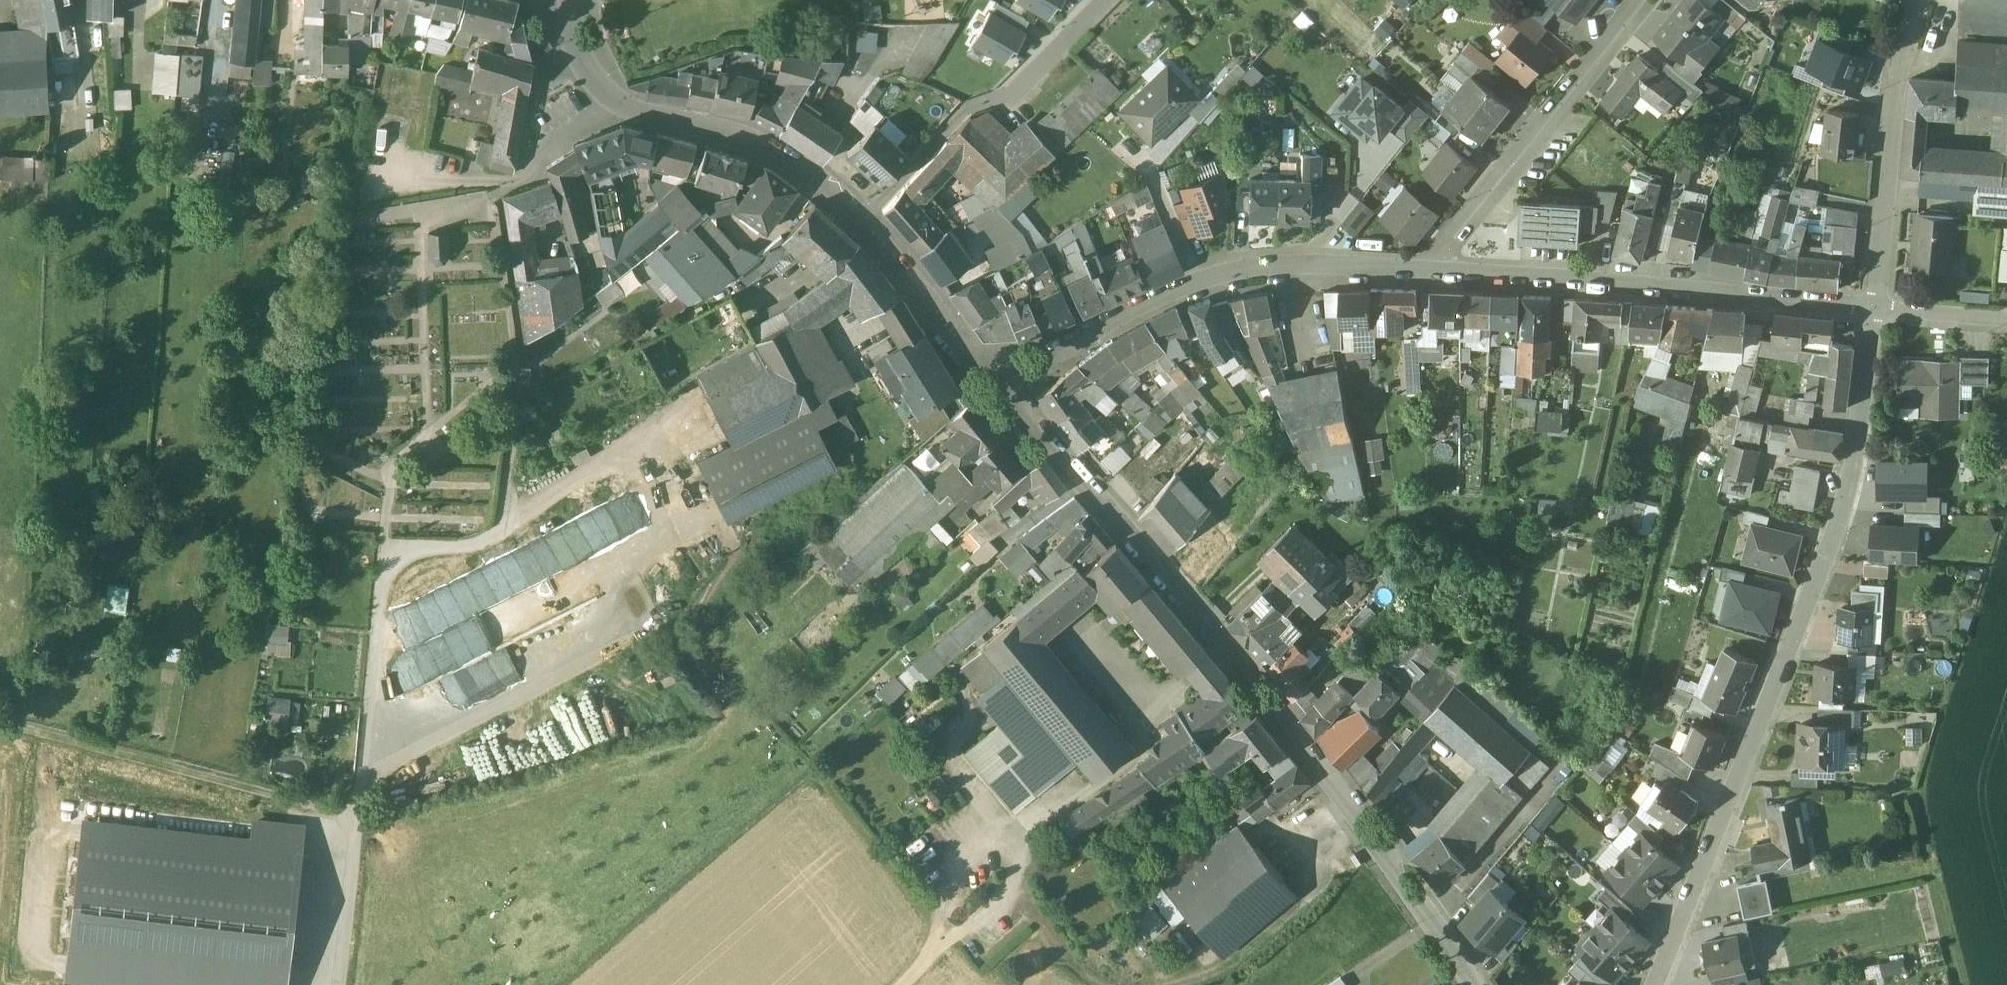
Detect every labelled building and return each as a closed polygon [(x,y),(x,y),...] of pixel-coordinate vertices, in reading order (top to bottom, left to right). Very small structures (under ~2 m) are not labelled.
[(25,32),(48,30),(48,26),(42,0),(19,0),(25,32)] [(48,26),(51,26),(51,24),(74,21),(69,0),(42,0),(48,26)] [(95,18),(109,18),(113,18),(114,0),(96,0),(95,18)] [(249,0),(243,0),(239,41),(257,43),(259,28),(262,2),(249,0)] [(262,2),(259,28),(272,29),(275,0),(262,0),(262,2)] [(307,46),(298,45),(297,72),(323,73),(323,46),(324,32),(324,9),(324,0),(308,0),(307,46)] [(324,9),(329,10),(340,11),(341,0),(324,0),(324,9)] [(348,6),(374,11),(375,2),(376,0),(349,0),(348,6)] [(375,2),(384,4),(408,9),(411,0),(376,0),(375,2)] [(408,9),(408,10),(414,12),(423,14),(423,15),(432,17),(433,14),(436,0),(411,0),(408,9)] [(433,14),(458,20),(463,0),(436,0),(433,14)] [(460,29),(482,34),(492,0),(467,0),(460,29)] [(506,0),(492,0),(482,34),(495,38),(496,33),(509,36),(508,46),(508,53),(532,59),(523,21),(515,19),(520,3),(506,0)] [(1053,21),(1065,0),(1017,0),(1053,21)] [(1519,7),(1521,8),(1544,27),(1559,8),(1549,0),(1524,0),(1519,7)] [(1559,8),(1577,22),(1595,0),(1549,0),(1559,8)] [(1704,0),(1687,0),(1684,3),(1683,2),(1672,16),(1686,27),(1686,28),(1702,41),(1703,41),(1714,27),(1716,29),(1725,17),(1713,7),(1704,0)] [(1723,0),(1719,0),(1713,7),(1725,17),(1731,22),(1739,13),(1723,0)] [(384,4),(375,2),(374,11),(372,33),(383,33),(384,4)] [(883,16),(882,3),(866,4),(866,17),(883,16)] [(1000,4),(993,15),(1024,34),(1031,23),(1000,4)] [(1544,27),(1521,8),(1510,21),(1522,31),(1523,29),(1537,40),(1546,28),(1544,27)] [(406,18),(402,35),(413,39),(413,38),(416,27),(417,26),(413,25),(415,16),(414,12),(408,10),(406,18)] [(423,14),(414,12),(415,16),(413,25),(417,26),(416,27),(429,30),(430,25),(432,17),(423,15),(423,14)] [(1739,13),(1731,22),(1739,28),(1739,27),(1746,19),(1739,13)] [(364,17),(349,14),(349,36),(361,38),(364,17)] [(991,14),(973,44),(1008,65),(1026,35),(1024,34),(993,15),(991,14)] [(396,15),(389,43),(399,46),(400,44),(402,35),(406,18),(396,15)] [(1702,41),(1686,28),(1686,27),(1672,16),(1655,37),(1683,59),(1699,72),(1709,59),(1700,52),(1707,44),(1703,41),(1702,41)] [(109,18),(110,37),(118,36),(124,36),(124,18),(109,18)] [(1746,19),(1739,27),(1745,31),(1752,23),(1746,19)] [(48,56),(79,51),(75,28),(74,21),(51,24),(51,26),(48,26),(48,30),(48,52),(48,56)] [(1522,31),(1510,21),(1500,33),(1512,43),(1522,31)] [(1776,42),(1752,23),(1745,31),(1771,52),(1776,42)] [(929,24),(910,59),(930,70),(933,67),(960,24),(929,24)] [(452,30),(430,25),(429,30),(427,37),(446,42),(452,30)] [(1512,43),(1500,59),(1528,82),(1552,52),(1547,48),(1546,46),(1541,41),(1539,42),(1537,40),(1523,29),(1522,31),(1512,43)] [(0,33),(0,55),(48,52),(48,30),(25,32),(0,33)] [(1817,40),(1849,54),(1854,43),(1821,30),(1817,40)] [(857,51),(877,52),(878,34),(858,33),(857,51)] [(198,37),(160,35),(159,44),(197,47),(198,37)] [(429,42),(413,38),(413,39),(402,35),(400,44),(426,51),(429,42)] [(118,36),(110,37),(111,59),(120,58),(118,36)] [(257,43),(239,41),(237,61),(254,64),(256,61),(257,43)] [(371,44),(350,41),(350,47),(349,56),(370,58),(371,44)] [(508,46),(497,43),(496,50),(508,53),(508,46)] [(1849,54),(1823,43),(1812,70),(1828,76),(1848,84),(1858,88),(1869,62),(1849,54)] [(1958,45),(1958,64),(2006,68),(2006,48),(1958,45)] [(350,47),(323,46),(323,73),(349,74),(349,56),(350,47)] [(768,53),(739,48),(724,54),(724,55),(723,60),(765,68),(768,53)] [(534,63),(491,54),(491,53),(480,50),(472,84),(488,88),(489,83),(506,87),(528,92),(529,92),(534,63)] [(0,55),(0,112),(49,109),(48,56),(48,52),(0,55)] [(1481,66),(1464,52),(1456,61),(1473,75),(1481,66)] [(786,55),(768,53),(765,68),(764,72),(778,75),(786,55)] [(180,56),(159,54),(156,93),(177,94),(180,56)] [(724,55),(711,58),(713,77),(718,79),(720,71),(723,60),(724,55)] [(822,59),(786,55),(778,75),(777,79),(806,87),(814,73),(822,59)] [(203,58),(180,56),(177,94),(177,97),(200,99),(203,58)] [(1639,56),(1602,103),(1621,118),(1641,94),(1665,113),(1681,93),(1682,93),(1676,88),(1658,74),(1659,73),(1658,72),(1639,56)] [(842,61),(822,59),(814,73),(826,80),(830,82),(838,68),(842,61)] [(930,70),(910,59),(904,71),(921,80),(930,70)] [(1699,72),(1683,59),(1675,69),(1685,77),(1694,84),(1702,74),(1699,72)] [(252,80),(254,64),(237,61),(231,60),(229,77),(252,80)] [(271,62),(256,61),(254,64),(254,85),(269,86),(271,62)] [(847,62),(842,61),(838,68),(844,70),(847,62)] [(1473,75),(1456,61),(1442,79),(1459,92),(1473,75)] [(1236,62),(1191,112),(1201,121),(1245,70),(1236,62)] [(1675,69),(1666,62),(1658,72),(1659,73),(1658,74),(1676,88),(1685,77),(1675,69)] [(1958,64),(1956,81),(1958,81),(1958,102),(1958,103),(2006,107),(2006,68),(1958,64)] [(1122,93),(1098,65),(1031,127),(1054,155),(1122,93)] [(460,69),(445,66),(437,74),(437,76),(444,77),(457,80),(460,69)] [(1168,66),(1120,111),(1151,144),(1199,99),(1184,84),(1181,87),(1165,71),(1169,67),(1168,66)] [(1240,79),(1253,89),(1263,76),(1250,66),(1240,79)] [(1499,80),(1481,66),(1473,75),(1491,90),(1499,80)] [(680,71),(678,83),(650,79),(648,100),(687,105),(693,73),(680,71)] [(743,75),(731,72),(731,74),(720,71),(718,79),(711,109),(750,118),(754,98),(759,80),(742,76),(743,75)] [(713,77),(693,73),(687,105),(711,109),(718,79),(713,77)] [(826,80),(814,73),(806,87),(805,90),(816,97),(826,80)] [(1491,90),(1473,75),(1459,92),(1459,93),(1496,123),(1510,105),(1491,90)] [(444,77),(437,76),(435,85),(442,87),(444,77)] [(1848,84),(1828,76),(1824,87),(1844,95),(1848,84)] [(457,80),(444,77),(442,87),(454,89),(457,80)] [(1694,84),(1685,77),(1676,88),(1682,93),(1681,93),(1693,103),(1703,91),(1694,84)] [(1363,78),(1335,113),(1359,132),(1365,124),(1354,115),(1375,88),(1363,78)] [(1956,81),(1911,78),(1906,131),(1925,133),(1926,116),(1956,118),(1958,103),(1958,102),(1958,81),(1956,81)] [(650,79),(628,86),(636,95),(648,100),(650,79)] [(528,92),(506,87),(505,95),(501,94),(499,106),(501,106),(500,109),(502,110),(495,149),(518,153),(528,92)] [(1404,109),(1376,87),(1375,88),(1354,115),(1365,124),(1376,132),(1382,137),(1389,128),(1404,109)] [(129,90),(114,91),(115,111),(130,110),(129,90)] [(816,97),(805,90),(799,101),(781,134),(823,162),(843,133),(819,117),(822,112),(812,104),(816,97)] [(1496,123),(1459,93),(1444,111),(1463,126),(1481,141),(1496,123)] [(799,101),(785,94),(783,98),(782,97),(776,108),(771,105),(770,106),(754,98),(750,118),(781,134),(799,101)] [(875,101),(868,96),(859,110),(866,116),(875,101)] [(1430,115),(1412,100),(1404,109),(1389,128),(1408,143),(1430,115)] [(866,116),(859,110),(849,124),(863,137),(875,125),(866,116)] [(1463,126),(1444,111),(1437,120),(1452,133),(1455,134),(1463,126)] [(1860,116),(1834,113),(1831,125),(1857,128),(1860,116)] [(970,117),(913,179),(927,193),(956,162),(954,160),(960,154),(970,162),(993,138),(970,117)] [(1437,120),(1435,119),(1427,128),(1445,142),(1452,133),(1437,120)] [(911,157),(875,124),(875,125),(863,137),(848,154),(862,166),(861,167),(868,173),(869,172),(884,186),(911,157)] [(1365,124),(1359,132),(1369,140),(1376,132),(1365,124)] [(1857,128),(1831,125),(1826,124),(1822,155),(1862,160),(1864,146),(1855,145),(1857,128)] [(625,127),(575,146),(577,150),(583,168),(589,181),(609,173),(617,170),(623,185),(640,178),(635,163),(637,162),(636,161),(637,161),(650,165),(651,163),(658,136),(625,127)] [(1005,149),(993,138),(970,162),(992,184),(1007,197),(1019,186),(1027,179),(1054,155),(1031,127),(1005,149)] [(1993,159),(1923,154),(1925,133),(1906,131),(1903,177),(1921,178),(1945,180),(1962,182),(1980,183),(2002,185),(2003,161),(1993,159)] [(697,145),(658,135),(658,136),(651,163),(686,171),(691,168),(697,145)] [(1476,167),(1449,145),(1426,174),(1453,195),(1476,167)] [(748,161),(707,148),(696,181),(706,184),(722,189),(723,186),(735,189),(737,188),(740,179),(741,179),(742,179),(748,161)] [(518,153),(495,149),(492,168),(514,174),(518,153)] [(577,150),(547,169),(551,182),(552,181),(561,207),(577,201),(569,177),(583,168),(577,150)] [(1321,155),(1303,155),(1302,180),(1309,181),(1309,192),(1320,192),(1321,155)] [(739,208),(767,230),(796,189),(767,168),(755,184),(739,208)] [(609,173),(589,181),(592,191),(601,243),(613,281),(614,280),(626,271),(616,235),(625,234),(616,187),(609,173)] [(1647,196),(1639,194),(1635,210),(1654,215),(1664,178),(1652,175),(1647,196)] [(1220,176),(1183,190),(1188,204),(1199,234),(1199,235),(1224,226),(1218,208),(1225,190),(1220,176)] [(676,186),(651,178),(651,181),(652,185),(658,198),(659,201),(676,186)] [(676,186),(659,201),(661,203),(681,228),(685,224),(689,229),(703,216),(704,215),(700,210),(693,203),(706,184),(696,181),(685,178),(676,186)] [(1945,180),(1921,178),(1920,196),(1944,198),(1945,180)] [(927,193),(913,179),(905,189),(918,203),(927,193)] [(1007,197),(1002,202),(995,206),(1009,219),(1030,197),(1038,190),(1027,179),(1019,186),(1007,197)] [(1279,180),(1251,179),(1250,219),(1278,220),(1279,180)] [(1302,180),(1279,180),(1278,220),(1293,221),(1293,220),(1308,220),(1309,192),(1309,181),(1302,180)] [(1962,182),(1945,180),(1944,198),(1961,198),(1961,191),(1962,182)] [(651,181),(643,185),(652,202),(658,198),(652,185),(651,181)] [(1686,184),(1675,181),(1671,197),(1682,200),(1686,184)] [(550,182),(506,199),(505,200),(515,262),(533,259),(528,222),(559,212),(550,182)] [(1980,183),(1962,182),(1961,191),(1979,192),(1980,183)] [(1007,197),(992,184),(982,194),(989,201),(994,206),(995,206),(1002,202),(1007,197)] [(1146,184),(1131,192),(1136,205),(1137,207),(1153,200),(1146,184)] [(1819,194),(1794,188),(1790,200),(1817,205),(1819,194)] [(918,203),(905,189),(883,212),(920,254),(921,254),(944,233),(918,203)] [(1437,214),(1407,190),(1382,220),(1413,245),(1437,214)] [(1618,192),(1598,190),(1597,207),(1596,222),(1610,223),(1618,192)] [(1131,192),(1111,202),(1116,215),(1136,205),(1131,192)] [(732,196),(712,201),(713,205),(715,214),(739,208),(732,196)] [(1790,200),(1773,196),(1763,236),(1771,238),(1767,251),(1774,253),(1779,240),(1787,213),(1790,200)] [(1682,200),(1671,197),(1665,219),(1664,225),(1675,227),(1679,208),(1680,208),(1682,200)] [(1817,205),(1790,200),(1787,213),(1814,218),(1817,205)] [(577,201),(561,207),(570,240),(583,237),(576,206),(578,205),(577,201)] [(989,201),(973,209),(977,216),(994,206),(989,201)] [(1361,201),(1342,225),(1353,233),(1372,210),(1361,201)] [(661,203),(625,234),(616,235),(626,271),(638,262),(638,263),(646,257),(659,247),(659,246),(681,228),(661,203)] [(1581,206),(1522,203),(1522,214),(1526,214),(1524,239),(1541,240),(1541,239),(1560,240),(1560,244),(1579,246),(1580,231),(1580,229),(1581,206)] [(1188,204),(1176,208),(1189,238),(1199,234),(1188,204)] [(713,205),(704,207),(708,212),(710,215),(715,214),(713,205)] [(785,239),(785,240),(793,247),(829,278),(835,271),(859,244),(816,205),(785,239)] [(1009,219),(995,206),(994,206),(977,216),(976,216),(997,245),(1021,232),(1009,219)] [(1597,207),(1581,206),(1580,229),(1586,229),(1587,222),(1596,222),(1597,207)] [(704,207),(700,210),(704,215),(707,212),(708,212),(704,207)] [(1635,210),(1627,208),(1615,255),(1642,262),(1646,246),(1654,216),(1654,215),(1635,210)] [(1675,227),(1669,251),(1696,257),(1700,237),(1706,214),(1680,208),(1679,208),(1675,227)] [(1758,215),(1746,213),(1741,239),(1743,239),(1742,246),(1752,248),(1758,215)] [(1954,218),(1917,215),(1912,269),(1949,272),(1950,255),(1954,218)] [(738,252),(706,219),(703,216),(689,229),(721,265),(738,252)] [(1665,219),(1654,216),(1646,246),(1657,249),(1658,248),(1664,225),(1665,219)] [(973,218),(947,231),(956,242),(979,230),(973,218)] [(1596,222),(1587,222),(1586,229),(1580,229),(1580,231),(1596,232),(1596,222)] [(681,228),(659,246),(683,272),(686,277),(704,296),(720,288),(725,284),(732,278),(689,229),(685,224),(681,228)] [(1857,227),(1826,224),(1823,251),(1843,253),(1854,254),(1857,227)] [(1664,225),(1658,248),(1669,251),(1675,227),(1664,225)] [(1796,225),(1788,255),(1799,256),(1807,228),(1796,225)] [(1072,229),(1062,235),(1068,244),(1076,239),(1072,229)] [(947,231),(944,233),(921,254),(942,283),(971,263),(956,242),(947,231)] [(1155,236),(1136,245),(1143,260),(1136,263),(1147,288),(1183,271),(1172,246),(1165,231),(1155,236)] [(997,245),(987,250),(994,265),(1028,247),(1023,234),(1021,232),(997,245)] [(1062,235),(1049,244),(1055,252),(1068,244),(1062,235)] [(782,236),(769,247),(778,258),(793,247),(785,240),(785,239),(782,236)] [(448,237),(429,239),(431,259),(437,265),(445,265),(450,258),(448,237)] [(1096,252),(1089,237),(1077,242),(1084,258),(1096,252)] [(1710,272),(1717,241),(1700,237),(1696,257),(1693,269),(1710,272)] [(1717,241),(1710,272),(1745,278),(1752,248),(1742,246),(1717,241)] [(859,244),(835,271),(851,293),(869,316),(880,310),(900,297),(892,285),(859,244)] [(683,272),(659,246),(659,247),(646,257),(670,284),(683,272)] [(769,247),(758,255),(760,256),(759,257),(767,267),(778,258),(769,247)] [(758,255),(743,248),(738,252),(721,265),(732,278),(738,274),(759,257),(760,256),(758,255)] [(1040,248),(1025,256),(1031,266),(1034,273),(1041,269),(1049,265),(1046,258),(1040,248)] [(1767,251),(1752,248),(1745,278),(1767,283),(1774,253),(1767,251)] [(1096,252),(1084,258),(1091,275),(1091,276),(1103,270),(1100,263),(1096,252)] [(1853,262),(1854,254),(1843,253),(1842,261),(1853,262)] [(1788,255),(1775,254),(1773,283),(1797,286),(1800,257),(1799,256),(1788,255)] [(1964,256),(1950,255),(1949,272),(1962,273),(1964,256)] [(574,256),(565,257),(568,274),(579,272),(578,267),(574,256)] [(1025,256),(1002,267),(1004,274),(1007,278),(1031,266),(1025,256)] [(759,257),(738,274),(746,284),(767,267),(759,257)] [(1103,270),(1091,276),(1093,278),(1094,278),(1107,305),(1134,293),(1147,288),(1136,263),(1133,257),(1111,267),(1103,270)] [(1842,261),(1800,257),(1797,286),(1839,290),(1840,282),(1842,261)] [(1083,258),(1073,263),(1081,280),(1091,275),(1083,258)] [(533,259),(515,262),(518,282),(536,279),(533,259)] [(1108,260),(1100,263),(1103,270),(1111,267),(1108,260)] [(1853,262),(1842,261),(1840,282),(1851,284),(1853,262)] [(1058,285),(1049,265),(1041,269),(1053,292),(1055,291),(1053,287),(1058,285)] [(1002,267),(991,273),(994,280),(1004,274),(1002,267)] [(851,293),(835,271),(829,278),(821,284),(836,304),(851,293)] [(536,279),(518,282),(527,343),(583,305),(579,272),(568,274),(536,279)] [(991,273),(977,280),(984,290),(996,284),(994,280),(991,273)] [(1081,280),(1068,286),(1083,316),(1105,306),(1093,278),(1091,276),(1091,275),(1081,280)] [(1027,276),(1000,292),(1005,306),(1015,302),(1015,303),(1018,302),(1015,295),(1029,289),(1027,276)] [(704,296),(686,277),(672,289),(679,297),(687,306),(704,296)] [(614,282),(597,294),(605,305),(623,293),(614,280),(613,281),(614,282)] [(977,280),(950,294),(963,312),(989,297),(984,290),(977,280)] [(785,310),(792,322),(795,325),(816,317),(819,316),(836,304),(821,284),(785,310)] [(1053,292),(1042,297),(1057,327),(1074,319),(1058,285),(1053,287),(1055,291),(1053,292)] [(1372,290),(1341,291),(1341,315),(1341,327),(1342,327),(1364,327),(1372,327),(1372,326),(1375,325),(1373,310),(1372,290)] [(1417,291),(1372,290),(1373,310),(1401,310),(1418,310),(1417,291)] [(1324,292),(1327,316),(1341,315),(1341,291),(1324,292)] [(1991,291),(1966,291),(1966,302),(1990,302),(1991,291)] [(989,297),(963,312),(973,327),(988,319),(1006,308),(1005,306),(1000,292),(989,297)] [(1464,294),(1434,292),(1434,299),(1433,323),(1433,324),(1463,325),(1464,294)] [(1267,293),(1243,298),(1246,316),(1250,334),(1264,331),(1273,329),(1267,293)] [(1280,328),(1273,293),(1267,293),(1273,329),(1280,328)] [(1493,295),(1464,294),(1463,325),(1462,336),(1462,339),(1467,339),(1480,339),(1481,326),(1492,326),(1492,324),(1493,295)] [(1521,296),(1493,295),(1492,324),(1503,324),(1519,324),(1520,324),(1521,296)] [(1551,298),(1524,296),(1522,338),(1550,339),(1551,298)] [(679,297),(643,318),(649,328),(687,306),(679,297)] [(900,297),(880,310),(903,345),(903,347),(924,336),(900,297)] [(1243,298),(1229,301),(1233,311),(1237,319),(1246,316),(1243,298)] [(1434,299),(1422,298),(1424,322),(1433,323),(1434,299)] [(1578,299),(1564,299),(1563,322),(1576,323),(1578,299)] [(1634,303),(1578,300),(1576,323),(1574,351),(1600,353),(1603,319),(1618,320),(1617,326),(1632,327),(1634,303)] [(1031,301),(1017,307),(1015,303),(1015,302),(1005,306),(1006,308),(1011,321),(1013,327),(1019,340),(1040,331),(1041,334),(1042,334),(1032,311),(1031,301)] [(1223,335),(1210,301),(1189,308),(1202,343),(1225,377),(1243,365),(1223,335)] [(781,303),(759,316),(770,334),(788,325),(792,322),(785,310),(781,303)] [(1667,306),(1634,303),(1632,327),(1631,338),(1660,340),(1667,306)] [(1714,310),(1667,306),(1660,340),(1659,348),(1656,355),(1669,359),(1674,347),(1686,350),(1691,327),(1709,332),(1714,310)] [(1176,308),(1144,322),(1145,323),(1165,350),(1174,360),(1185,353),(1177,339),(1182,336),(1187,334),(1176,308)] [(1401,310),(1373,310),(1375,325),(1376,332),(1404,330),(1404,318),(1402,318),(1401,310)] [(1747,313),(1714,310),(1709,332),(1705,345),(1729,347),(1729,346),(1744,348),(1747,313)] [(1233,311),(1222,315),(1231,339),(1243,333),(1237,319),(1233,311)] [(1806,318),(1776,314),(1773,341),(1787,344),(1800,346),(1803,347),(1804,336),(1806,318)] [(1341,315),(1327,316),(1327,318),(1330,332),(1342,332),(1342,327),(1341,327),(1341,315)] [(759,316),(746,323),(757,342),(770,334),(759,316)] [(1246,316),(1237,319),(1243,333),(1258,365),(1275,357),(1264,331),(1250,334),(1246,316)] [(792,322),(788,325),(815,374),(839,361),(816,317),(795,325),(792,322)] [(1835,321),(1806,318),(1804,336),(1832,340),(1835,321)] [(988,319),(973,327),(978,334),(992,327),(988,319)] [(1433,323),(1424,322),(1425,334),(1419,338),(1420,356),(1434,356),(1434,344),(1440,344),(1440,335),(1462,336),(1463,325),(1433,324),(1433,323)] [(1145,323),(1113,341),(1130,368),(1131,369),(1156,355),(1165,350),(1145,323)] [(1519,324),(1503,324),(1501,345),(1504,345),(1502,373),(1515,374),(1515,373),(1519,324)] [(770,334),(757,342),(772,370),(710,401),(734,446),(791,418),(796,415),(798,414),(826,398),(827,397),(827,396),(815,374),(788,325),(770,334)] [(1372,326),(1372,327),(1364,327),(1364,340),(1377,339),(1376,332),(1375,325),(1372,326)] [(1632,327),(1617,326),(1616,345),(1626,346),(1626,345),(1631,345),(1631,338),(1632,327)] [(992,327),(978,334),(984,343),(994,342),(994,331),(992,327)] [(1009,327),(997,328),(992,327),(994,331),(994,342),(1017,341),(1019,340),(1013,327),(1009,327)] [(1342,332),(1330,332),(1334,349),(1343,349),(1342,332)] [(924,336),(903,347),(903,345),(889,354),(876,362),(899,398),(905,394),(918,415),(918,416),(940,403),(957,392),(958,392),(959,392),(924,336)] [(1419,338),(1405,340),(1409,397),(1423,396),(1420,356),(1419,338)] [(1550,339),(1522,338),(1520,372),(1524,373),(1544,373),(1545,354),(1550,354),(1550,339)] [(1113,341),(1107,344),(1079,366),(1090,376),(1104,388),(1130,368),(1113,341)] [(696,375),(710,401),(772,370),(757,342),(696,375)] [(1800,346),(1787,344),(1785,357),(1798,359),(1799,350),(1800,346)] [(1832,354),(1822,352),(1821,353),(1806,351),(1805,360),(1811,361),(1810,373),(1829,375),(1825,406),(1847,409),(1855,347),(1833,344),(1832,354)] [(1174,360),(1165,350),(1156,355),(1158,360),(1171,377),(1178,386),(1188,377),(1174,360)] [(1806,351),(1799,350),(1798,359),(1805,360),(1806,351)] [(1600,353),(1574,351),(1572,369),(1598,371),(1600,353)] [(1275,357),(1258,365),(1264,378),(1281,370),(1275,357)] [(1990,358),(1958,357),(1958,365),(1958,384),(1960,384),(1989,384),(1990,358)] [(839,361),(815,374),(827,396),(832,395),(853,386),(850,381),(839,361)] [(1937,362),(1901,361),(1900,403),(1923,404),(1923,415),(1959,416),(1960,384),(1958,384),(1958,365),(1937,364),(1937,362)] [(1754,368),(1740,364),(1735,384),(1749,387),(1749,385),(1754,368)] [(1079,366),(1038,398),(1055,423),(1081,402),(1079,398),(1073,390),(1077,387),(1090,376),(1079,366)] [(1281,370),(1264,378),(1268,387),(1287,383),(1282,370),(1281,370)] [(1524,373),(1520,372),(1518,371),(1516,384),(1515,398),(1522,399),(1524,373)] [(1696,388),(1646,371),(1637,399),(1635,405),(1664,415),(1671,395),(1682,399),(1692,402),(1696,388)] [(1287,383),(1268,387),(1278,409),(1296,447),(1328,496),(1371,517),(1339,372),(1317,377),(1321,397),(1305,401),(1300,380),(1287,383)] [(1515,374),(1502,373),(1501,383),(1516,384),(1517,373),(1515,373),(1515,374)] [(1473,377),(1467,374),(1463,384),(1469,387),(1473,377)] [(1090,376),(1077,387),(1085,394),(1107,414),(1118,401),(1104,388),(1090,376)] [(1150,390),(1159,401),(1167,395),(1181,411),(1191,402),(1178,386),(1171,377),(1161,387),(1158,384),(1150,390)] [(1201,393),(1188,377),(1178,386),(1191,402),(1201,393)] [(1317,377),(1300,380),(1305,401),(1321,397),(1317,377)] [(1818,380),(1809,379),(1808,390),(1817,391),(1818,380)] [(1735,384),(1727,413),(1728,413),(1741,416),(1749,387),(1735,384)] [(1761,389),(1749,385),(1749,387),(1741,416),(1753,417),(1761,389)] [(1085,394),(1077,387),(1073,390),(1079,398),(1085,394)] [(1278,409),(1268,387),(1256,390),(1267,410),(1278,409)] [(1154,411),(1132,391),(1120,402),(1156,434),(1167,424),(1153,412),(1154,411)] [(1181,411),(1167,395),(1159,401),(1173,418),(1181,411)] [(1671,395),(1664,415),(1670,417),(1658,450),(1674,455),(1688,414),(1678,410),(1682,399),(1671,395)] [(791,418),(734,446),(700,463),(728,520),(835,465),(817,428),(836,418),(826,398),(798,414),(796,415),(791,418)] [(1522,399),(1515,398),(1513,414),(1531,416),(1536,416),(1538,401),(1522,399)] [(1692,402),(1682,399),(1678,410),(1688,414),(1692,402)] [(1816,402),(1792,399),(1790,411),(1790,412),(1811,416),(1814,416),(1816,402)] [(971,402),(953,418),(962,429),(942,446),(956,462),(963,471),(974,462),(982,454),(996,442),(1001,438),(971,402)] [(1081,402),(1055,423),(1065,436),(1078,451),(1086,444),(1090,441),(1086,435),(1079,426),(1086,420),(1092,416),(1081,402)] [(940,403),(918,416),(918,415),(910,420),(924,443),(951,420),(940,403)] [(1811,416),(1790,412),(1790,411),(1787,411),(1784,423),(1809,428),(1811,416)] [(1557,415),(1538,412),(1536,428),(1551,429),(1563,430),(1564,416),(1557,415)] [(836,418),(817,428),(831,454),(859,439),(845,413),(836,418)] [(1741,416),(1728,413),(1727,413),(1725,424),(1738,428),(1741,416)] [(1531,416),(1514,414),(1513,424),(1530,425),(1531,416)] [(1096,421),(1092,416),(1086,420),(1093,430),(1099,426),(1100,425),(1096,421)] [(1126,437),(1114,425),(1113,427),(1102,416),(1096,421),(1100,425),(1099,426),(1108,436),(1109,435),(1118,444),(1126,437)] [(1765,420),(1741,416),(1738,428),(1736,435),(1743,436),(1761,440),(1765,420)] [(1093,430),(1086,420),(1079,426),(1086,435),(1093,430)] [(1774,423),(1765,420),(1761,440),(1770,442),(1770,439),(1774,424),(1774,423)] [(1792,427),(1774,424),(1770,439),(1790,442),(1792,427)] [(1086,444),(1092,451),(1108,436),(1099,426),(1093,430),(1086,435),(1090,441),(1086,444)] [(1815,431),(1792,427),(1790,442),(1789,451),(1812,455),(1815,431)] [(567,430),(556,436),(563,448),(574,442),(567,430)] [(1844,435),(1816,430),(1812,455),(1823,457),(1822,463),(1836,465),(1837,459),(1841,460),(1844,435)] [(1108,436),(1092,451),(1100,460),(1118,444),(1109,435),(1108,436)] [(1743,436),(1736,435),(1734,445),(1741,446),(1743,436)] [(1383,440),(1362,441),(1363,462),(1369,461),(1380,461),(1384,461),(1383,440)] [(996,442),(982,454),(986,458),(977,466),(992,484),(998,491),(1020,472),(996,442)] [(1115,474),(1134,457),(1121,443),(1103,460),(1115,474)] [(1741,446),(1734,445),(1727,472),(1750,477),(1751,476),(1757,450),(1741,446)] [(1209,486),(1221,497),(1248,464),(1229,448),(1222,456),(1228,462),(1209,486)] [(1928,460),(1928,450),(1916,450),(1916,460),(1928,460)] [(835,539),(911,468),(901,458),(798,551),(815,569),(828,558),(821,551),(835,539)] [(1044,460),(1026,475),(1022,479),(1027,485),(1037,497),(1040,494),(1047,504),(1068,488),(1044,460)] [(1380,461),(1369,461),(1370,475),(1381,475),(1380,461)] [(956,462),(929,487),(940,499),(948,492),(963,478),(963,477),(977,466),(974,462),(963,471),(956,462)] [(1175,463),(1160,481),(1165,486),(1176,474),(1181,468),(1175,463)] [(1926,465),(1880,464),(1880,501),(1906,501),(1926,502),(1926,498),(1926,465)] [(963,477),(963,478),(948,492),(956,502),(963,509),(992,484),(977,466),(963,477)] [(1821,472),(1796,467),(1791,489),(1817,494),(1821,472)] [(911,468),(835,539),(841,546),(828,558),(845,576),(851,583),(907,530),(930,509),(934,505),(940,499),(929,487),(911,468)] [(1750,477),(1727,472),(1723,488),(1750,495),(1754,477),(1751,476),(1750,477)] [(1150,504),(1139,517),(1170,553),(1187,535),(1205,515),(1209,510),(1197,497),(1176,474),(1165,486),(1150,504)] [(1154,477),(1140,495),(1150,504),(1165,486),(1160,481),(1154,477)] [(1022,479),(1000,499),(1005,506),(1027,485),(1022,479)] [(1221,497),(1209,486),(1197,497),(1209,510),(1216,504),(1221,497)] [(1817,494),(1791,489),(1791,492),(1789,504),(1814,510),(1817,494)] [(1791,492),(1784,490),(1779,507),(1788,510),(1789,504),(1791,492)] [(940,499),(934,505),(942,514),(956,502),(948,492),(940,499)] [(1608,497),(1597,495),(1595,505),(1606,507),(1608,497)] [(1906,513),(1941,514),(1941,499),(1926,498),(1926,502),(1906,501),(1906,513)] [(1005,506),(1000,499),(994,505),(998,511),(1009,528),(1017,523),(1005,506)] [(1073,500),(1060,509),(1074,526),(1075,525),(1078,528),(1079,527),(1100,550),(1113,541),(1089,513),(1087,515),(1073,500)] [(1633,500),(1631,530),(1659,531),(1661,502),(1633,500)] [(942,514),(934,505),(930,509),(940,519),(942,514)] [(930,509),(907,530),(917,540),(928,529),(940,519),(930,509)] [(1074,526),(1060,509),(1022,540),(1031,553),(1061,528),(1069,538),(1078,528),(1075,525),(1074,526)] [(1009,528),(998,511),(981,524),(991,538),(1009,528)] [(1770,517),(1747,511),(1745,523),(1754,525),(1767,528),(1770,517)] [(1941,514),(1906,513),(1906,526),(1941,526),(1941,514)] [(956,537),(940,519),(928,529),(945,547),(956,537)] [(1767,528),(1754,525),(1746,561),(1792,573),(1801,537),(1767,528)] [(1325,558),(1293,526),(1264,556),(1283,574),(1297,589),(1313,572),(1322,563),(1325,559),(1325,558)] [(1919,529),(1873,526),(1871,560),(1917,563),(1919,529)] [(1069,538),(1059,549),(1071,562),(1078,569),(1078,568),(1083,573),(1088,569),(1084,566),(1074,558),(1082,550),(1092,559),(1100,550),(1079,527),(1078,528),(1069,538)] [(928,529),(917,540),(934,558),(945,547),(928,529)] [(907,530),(851,583),(860,593),(917,540),(907,530)] [(835,539),(821,551),(828,558),(841,546),(835,539)] [(988,540),(970,557),(981,568),(998,551),(988,540)] [(1035,562),(1022,545),(1003,560),(1017,577),(1035,562)] [(1088,569),(1083,573),(1094,586),(1114,609),(1128,598),(1147,582),(1116,545),(1088,569)] [(1059,549),(1042,567),(1052,578),(1071,562),(1059,549)] [(1343,575),(1325,559),(1322,563),(1327,569),(1319,578),(1330,589),(1343,575)] [(1071,562),(1052,578),(1054,580),(1058,585),(1078,569),(1071,562)] [(1322,563),(1313,572),(1319,578),(1327,569),(1322,563)] [(1889,566),(1866,564),(1865,576),(1888,578),(1889,566)] [(1058,585),(1019,618),(1035,637),(1085,596),(1083,595),(1094,586),(1083,573),(1078,568),(1058,585)] [(1720,581),(1743,587),(1746,576),(1723,570),(1720,581)] [(1319,578),(1313,572),(1297,589),(1301,592),(1318,610),(1321,612),(1337,596),(1330,589),(1319,578)] [(1283,574),(1272,586),(1291,604),(1301,592),(1297,589),(1283,574)] [(845,576),(832,588),(838,595),(851,583),(845,576)] [(1054,580),(1025,604),(1023,602),(1013,610),(1019,618),(1058,585),(1054,580)] [(1207,654),(1147,582),(1128,598),(1138,610),(1132,616),(1181,675),(1188,670),(1207,654)] [(108,584),(107,610),(128,611),(129,585),(108,584)] [(1724,620),(1770,632),(1779,595),(1743,587),(1732,584),(1724,620)] [(1272,586),(1266,592),(1265,592),(1233,625),(1251,645),(1268,628),(1291,604),(1272,586)] [(1853,592),(1852,608),(1872,609),(1880,609),(1881,594),(1853,592)] [(984,605),(915,662),(928,678),(998,621),(984,605)] [(1852,608),(1843,607),(1843,608),(1845,609),(1844,623),(1842,622),(1841,641),(1849,641),(1870,642),(1871,641),(1872,609),(1852,608)] [(1035,637),(1019,618),(985,647),(1007,674),(1005,675),(990,688),(1004,704),(1021,690),(1039,712),(1074,683),(1035,637)] [(291,641),(292,623),(266,622),(266,641),(291,641)] [(1299,625),(1294,631),(1298,636),(1304,630),(1299,625)] [(1351,625),(1342,633),(1344,635),(1336,642),(1343,649),(1360,634),(1351,625)] [(1289,626),(1277,638),(1268,628),(1251,645),(1271,666),(1295,640),(1298,636),(1294,631),(1289,626)] [(1271,666),(1270,667),(1289,689),(1302,677),(1312,668),(1303,660),(1310,654),(1295,640),(1271,666)] [(1870,642),(1849,641),(1849,653),(1877,655),(1878,642),(1871,641),(1870,642)] [(264,642),(264,656),(292,657),(293,643),(264,642)] [(1007,674),(985,647),(959,668),(978,688),(971,695),(997,724),(988,733),(1014,764),(1054,730),(1039,712),(1021,690),(1004,704),(990,688),(1005,675),(1007,674)] [(1718,666),(1705,699),(1736,713),(1743,696),(1740,694),(1752,664),(1724,653),(1718,666)] [(1877,655),(1849,653),(1848,665),(1856,665),(1856,666),(1876,668),(1877,655)] [(1229,680),(1207,654),(1188,670),(1207,693),(1179,712),(1180,713),(1198,740),(1227,721),(1245,710),(1226,683),(1229,680)] [(1427,671),(1414,659),(1403,671),(1409,676),(1398,688),(1402,692),(1402,693),(1404,695),(1427,671)] [(1376,674),(1360,660),(1351,669),(1367,683),(1376,674)] [(1709,662),(1701,683),(1699,683),(1697,688),(1695,694),(1695,695),(1695,696),(1705,699),(1718,666),(1709,662)] [(1848,665),(1818,663),(1816,695),(1832,696),(1832,697),(1854,698),(1856,666),(1856,665),(1848,665)] [(1518,708),(1471,668),(1457,684),(1503,725),(1518,708)] [(1367,683),(1351,669),(1340,681),(1356,694),(1367,683)] [(1367,683),(1356,694),(1380,716),(1402,693),(1402,692),(1398,688),(1379,670),(1376,674),(1367,683)] [(1427,671),(1404,695),(1428,717),(1449,692),(1427,671)] [(897,673),(879,690),(890,702),(909,685),(897,673)] [(1302,677),(1289,689),(1297,698),(1310,686),(1302,677)] [(1692,682),(1681,678),(1677,687),(1695,694),(1697,688),(1691,686),(1692,682)] [(1322,699),(1309,713),(1309,712),(1303,718),(1316,735),(1333,719),(1356,694),(1340,681),(1322,699)] [(1130,750),(1074,683),(1039,712),(1054,730),(1079,760),(1095,779),(1130,750)] [(1449,692),(1428,717),(1441,728),(1481,763),(1503,783),(1506,780),(1532,750),(1503,725),(1457,684),(1456,684),(1449,692)] [(1310,686),(1297,698),(1309,712),(1309,713),(1322,699),(1310,686)] [(1677,687),(1674,686),(1670,699),(1690,707),(1695,696),(1695,695),(1695,694),(1677,687)] [(268,722),(303,724),(304,699),(270,697),(268,722)] [(1855,709),(1819,708),(1819,724),(1845,725),(1845,726),(1855,726),(1855,709)] [(1245,710),(1227,721),(1234,732),(1252,720),(1245,710)] [(1361,710),(1340,721),(1320,740),(1344,766),(1347,763),(1359,751),(1381,731),(1361,710)] [(1171,734),(1162,740),(1179,766),(1205,750),(1198,740),(1180,713),(1164,724),(1171,734)] [(1276,737),(1259,716),(1252,720),(1234,732),(1229,735),(1246,757),(1256,751),(1268,766),(1288,753),(1276,737)] [(1428,717),(1405,743),(1385,769),(1382,774),(1380,776),(1385,781),(1392,774),(1395,777),(1396,776),(1417,754),(1441,728),(1428,717)] [(1819,724),(1803,723),(1802,723),(1801,724),(1801,725),(1800,763),(1843,765),(1845,726),(1845,725),(1819,724)] [(1164,724),(1155,729),(1162,740),(1171,734),(1164,724)] [(1686,754),(1685,755),(1696,760),(1714,767),(1726,736),(1698,725),(1686,754)] [(1623,736),(1614,729),(1607,738),(1613,743),(1616,740),(1620,742),(1623,736)] [(1014,764),(1013,764),(1038,794),(1079,760),(1054,730),(1014,764)] [(1014,764),(988,733),(964,753),(1014,813),(1038,794),(1013,764),(1014,764)] [(1229,735),(1203,752),(1219,776),(1246,757),(1229,735)] [(1604,780),(1611,772),(1626,753),(1613,743),(1607,738),(1585,767),(1591,772),(1592,771),(1604,780)] [(1154,783),(1179,766),(1162,740),(1149,747),(1154,754),(1139,764),(1142,767),(1154,783)] [(1686,754),(1656,742),(1651,755),(1659,760),(1670,768),(1688,780),(1696,760),(1685,755),(1686,754)] [(1532,750),(1506,780),(1523,795),(1549,766),(1532,750)] [(1376,768),(1359,751),(1347,763),(1367,792),(1380,776),(1382,774),(1376,768)] [(1288,753),(1268,766),(1278,778),(1297,764),(1288,753)] [(1670,768),(1659,760),(1654,767),(1667,772),(1670,768)] [(1481,763),(1431,823),(1436,828),(1450,816),(1477,850),(1523,795),(1506,780),(1503,783),(1481,763)] [(1265,788),(1264,789),(1270,797),(1277,807),(1277,808),(1311,783),(1297,764),(1278,778),(1265,788)] [(1380,764),(1376,768),(1382,774),(1385,769),(1380,764)] [(1142,767),(1060,820),(1073,836),(1118,806),(1143,790),(1154,783),(1142,767)] [(1688,780),(1670,768),(1667,772),(1663,778),(1667,781),(1667,780),(1681,790),(1682,789),(1688,780)] [(1819,773),(1792,772),(1792,786),(1819,786),(1819,773)] [(1385,781),(1380,776),(1367,792),(1382,812),(1399,793),(1394,789),(1401,781),(1396,776),(1395,777),(1392,774),(1385,781)] [(1667,781),(1660,791),(1654,786),(1644,801),(1643,803),(1653,809),(1666,818),(1663,822),(1677,832),(1680,827),(1681,829),(1699,802),(1691,796),(1682,789),(1681,790),(1667,780),(1667,781)] [(1261,784),(1243,797),(1253,811),(1270,797),(1264,789),(1265,788),(1261,784)] [(1238,801),(1229,788),(1221,794),(1240,822),(1253,813),(1252,811),(1253,811),(1243,797),(1238,801)] [(1143,790),(1118,806),(1128,820),(1152,805),(1143,790)] [(1555,793),(1537,821),(1549,829),(1568,801),(1555,793)] [(1253,811),(1252,811),(1253,813),(1259,821),(1277,807),(1270,797),(1253,811)] [(1783,802),(1768,805),(1776,842),(1754,847),(1758,870),(1805,861),(1801,839),(1807,837),(1799,798),(1783,801),(1783,802)] [(1665,837),(1638,813),(1629,823),(1641,834),(1642,833),(1657,846),(1665,837)] [(1477,850),(1450,816),(1436,828),(1418,843),(1423,850),(1443,834),(1466,863),(1477,850)] [(69,974),(158,984),(284,984),(303,829),(255,823),(253,840),(87,820),(69,974)] [(1240,825),(1159,882),(1179,907),(1256,843),(1240,825)] [(1629,825),(1618,841),(1629,849),(1640,833),(1629,825)] [(1657,846),(1642,833),(1641,834),(1625,853),(1663,886),(1671,876),(1669,875),(1678,865),(1657,846)] [(1423,850),(1415,856),(1439,885),(1466,863),(1443,834),(1423,850)] [(1256,843),(1179,907),(1221,957),(1298,894),(1256,843)] [(1418,843),(1410,849),(1415,856),(1423,850),(1418,843)] [(1916,850),(1902,853),(1904,862),(1918,859),(1916,850)] [(1625,853),(1608,872),(1644,904),(1653,894),(1654,895),(1663,886),(1625,853)] [(1490,872),(1469,897),(1479,904),(1492,888),(1493,889),(1500,881),(1490,872)] [(1766,881),(1739,886),(1745,918),(1773,912),(1766,881)] [(1150,887),(1134,898),(1141,908),(1142,910),(1158,898),(1150,887)] [(1634,911),(1607,887),(1598,897),(1612,910),(1613,909),(1626,920),(1634,911)] [(1479,904),(1464,922),(1496,950),(1497,950),(1510,935),(1524,918),(1508,904),(1509,902),(1493,889),(1492,888),(1479,904)] [(1626,920),(1613,909),(1612,910),(1596,928),(1634,961),(1642,952),(1640,951),(1649,940),(1626,920)] [(1747,921),(1724,926),(1726,938),(1739,935),(1749,933),(1747,921)] [(1634,961),(1596,928),(1579,948),(1585,953),(1612,977),(1615,980),(1624,970),(1625,971),(1634,961)] [(1510,935),(1497,950),(1496,950),(1494,952),(1504,961),(1519,942),(1510,935)] [(1726,938),(1704,943),(1711,976),(1746,968),(1739,935),(1726,938)] [(1585,953),(1577,962),(1603,984),(1605,984),(1612,977),(1585,953)] [(1907,957),(1870,966),(1873,979),(1910,970),(1907,957)] [(1577,963),(1570,971),(1582,983),(1585,984),(1602,984),(1577,963)] [(1331,984),(1348,984),(1343,977),(1331,984)]
